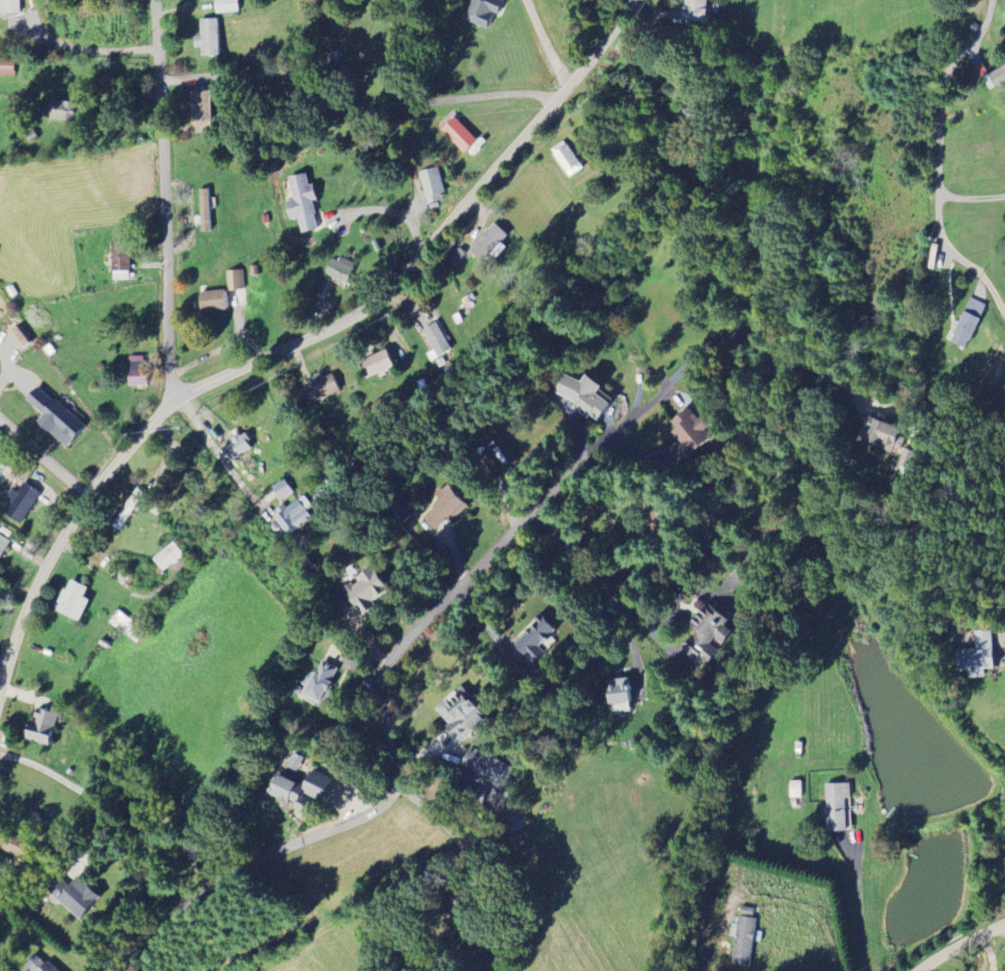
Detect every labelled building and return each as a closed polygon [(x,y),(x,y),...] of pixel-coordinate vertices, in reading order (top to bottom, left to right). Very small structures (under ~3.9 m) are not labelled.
[(0,13),(20,13),(20,0),(0,0),(0,13)] [(215,12),(239,12),(238,0),(214,0),(215,12)] [(503,1),(501,0),(473,0),(464,20),(486,29),(493,12),(498,14),(503,1)] [(682,21),(708,21),(708,0),(683,0),(682,21)] [(194,48),(200,47),(201,56),(218,55),(217,18),(199,19),(200,36),(193,36),(194,48)] [(14,76),(14,59),(0,59),(0,75),(14,76)] [(210,124),(210,91),(191,92),(192,124),(210,124)] [(48,117),(72,121),(75,103),(51,100),(48,117)] [(441,129),(464,153),(477,140),(455,116),(441,129)] [(584,168),(566,140),(552,150),(570,177),(584,168)] [(445,199),(437,167),(419,172),(427,204),(445,199)] [(287,177),(292,200),(284,201),(287,220),(297,218),(300,233),(318,229),(310,185),(307,185),(305,173),(287,177)] [(200,232),(212,231),(210,189),(199,189),(200,232)] [(496,258),(506,247),(501,243),(508,236),(494,223),(469,250),(482,262),(490,253),(496,258)] [(129,280),(128,248),(111,248),(111,280),(129,280)] [(455,267),(466,254),(459,249),(449,261),(455,267)] [(324,274),(346,283),(353,265),(332,256),(324,274)] [(244,290),(243,270),(227,270),(227,290),(244,290)] [(198,291),(199,312),(225,311),(224,290),(198,291)] [(964,349),(986,306),(971,298),(949,341),(964,349)] [(438,358),(451,351),(436,322),(423,329),(438,358)] [(19,351),(31,342),(19,325),(7,334),(19,351)] [(358,359),(363,376),(391,369),(387,352),(358,359)] [(127,385),(143,386),(144,356),(128,356),(127,385)] [(576,402),(572,409),(599,422),(609,402),(596,395),(602,385),(586,377),(583,383),(564,374),(555,392),(576,402)] [(303,384),(309,402),(339,393),(333,375),(303,384)] [(83,426),(37,385),(24,399),(41,415),(35,422),(64,448),(83,426)] [(671,422),(676,428),(670,433),(680,444),(673,450),(684,462),(712,435),(686,408),(671,422)] [(907,433),(865,418),(857,441),(899,455),(907,433)] [(229,461),(252,449),(244,434),(221,445),(229,461)] [(477,458),(486,480),(499,475),(490,453),(477,458)] [(293,493),(283,478),(271,487),(280,501),(293,493)] [(37,491),(20,484),(17,492),(11,489),(1,515),(23,525),(37,491)] [(436,533),(465,506),(450,490),(421,517),(436,533)] [(273,514),(287,535),(316,514),(302,494),(273,514)] [(401,523),(413,512),(403,500),(390,511),(401,523)] [(112,528),(121,532),(133,507),(123,503),(112,528)] [(0,535),(0,557),(9,540),(0,535)] [(152,559),(163,572),(184,556),(173,542),(152,559)] [(340,589),(361,616),(378,602),(375,597),(385,589),(369,569),(351,583),(349,582),(340,589)] [(87,600),(83,598),(88,588),(68,580),(55,611),(79,621),(87,600)] [(708,665),(716,649),(709,645),(725,617),(703,605),(692,624),(695,626),(682,651),(708,665)] [(555,630),(541,616),(512,643),(532,665),(545,653),(538,646),(555,630)] [(956,650),(957,672),(968,671),(969,678),(985,678),(985,670),(994,669),(993,631),(975,631),(976,650),(956,650)] [(317,704),(338,670),(320,659),(299,694),(317,704)] [(607,704),(631,703),(630,679),(605,680),(607,704)] [(458,742),(486,719),(460,687),(432,710),(458,742)] [(22,739),(48,747),(58,714),(36,708),(32,721),(28,720),(22,739)] [(460,766),(504,787),(513,769),(468,748),(460,766)] [(286,766),(296,772),(303,758),(293,753),(286,766)] [(330,778),(309,770),(303,786),(274,775),(266,795),(287,803),(288,800),(298,803),(302,793),(321,801),(330,778)] [(802,781),(789,781),(789,798),(802,798),(802,781)] [(825,785),(826,832),(846,831),(845,798),(850,798),(850,784),(825,785)] [(482,802),(484,791),(466,788),(464,798),(482,802)] [(27,858),(31,840),(5,835),(1,853),(27,858)] [(67,886),(57,876),(45,888),(77,918),(98,897),(77,877),(67,886)] [(748,967),(756,918),(738,916),(730,964),(748,967)] [(43,963),(34,953),(23,963),(31,970),(58,970),(47,959),(43,963)]
